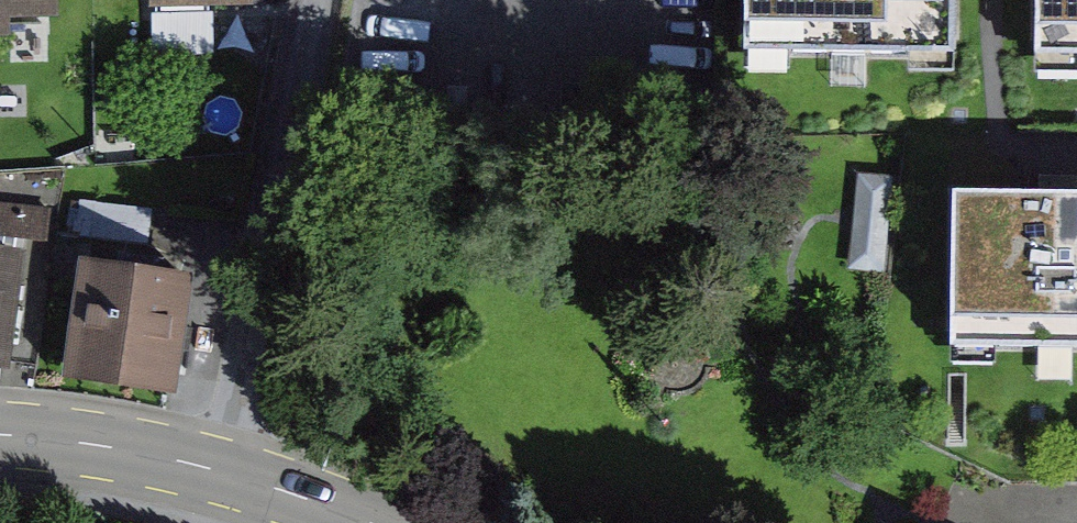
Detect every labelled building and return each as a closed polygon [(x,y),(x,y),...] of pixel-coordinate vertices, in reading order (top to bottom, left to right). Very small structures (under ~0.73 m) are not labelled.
[(63,21),(63,0),(0,0),(0,22),(63,21)] [(161,11),(265,11),(265,0),(161,0),(161,11)] [(954,49),(954,0),(747,0),(746,42),(954,49)] [(1037,48),(1076,48),(1076,0),(1039,0),(1037,48)] [(880,271),(892,178),(862,174),(849,267),(880,271)] [(1076,339),(1076,190),(955,189),(950,338),(1076,339)] [(152,223),(154,194),(85,190),(83,219),(152,223)] [(0,228),(0,349),(22,352),(37,232),(0,228)] [(190,395),(212,268),(82,245),(60,372),(190,395)]
